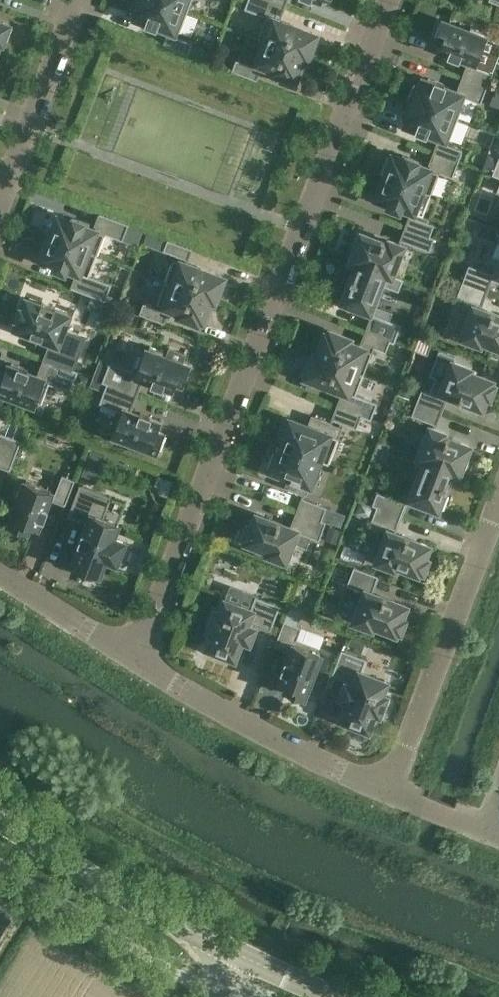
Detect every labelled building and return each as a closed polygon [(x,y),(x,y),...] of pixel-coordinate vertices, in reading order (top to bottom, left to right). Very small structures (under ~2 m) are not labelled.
[(135,7),(139,9),(136,17),(147,21),(146,23),(156,27),(157,25),(174,31),(175,30),(179,32),(188,11),(159,0),(138,0),(135,7)] [(188,11),(192,0),(159,0),(188,11)] [(285,5),(273,0),(248,0),(244,8),(266,16),(258,38),(308,57),(316,36),(313,34),(313,33),(276,19),(278,15),(279,16),(280,17),(285,5)] [(469,31),(441,20),(435,37),(442,40),(439,48),(449,52),(448,55),(459,58),(460,56),(477,63),(487,37),(483,36),(485,32),(471,27),(469,31)] [(0,41),(2,42),(9,25),(0,21),(0,42),(0,41)] [(164,45),(188,54),(193,43),(169,34),(170,33),(168,33),(164,45)] [(272,72),(291,80),(293,76),(296,78),(304,56),(307,57),(308,57),(258,38),(257,38),(265,41),(257,63),(273,69),(272,72)] [(256,80),(261,68),(259,68),(236,59),(232,70),(256,80)] [(463,77),(487,86),(492,73),(469,64),(468,63),(463,77)] [(487,86),(463,77),(458,88),(459,89),(460,89),(483,97),(487,86)] [(411,100),(458,118),(466,96),(461,95),(461,93),(444,87),(445,84),(435,80),(434,83),(423,79),(420,87),(417,86),(411,100)] [(458,118),(411,100),(406,114),(409,116),(406,124),(417,128),(416,130),(426,134),(427,132),(444,138),(445,137),(450,139),(458,118)] [(438,140),(434,152),(458,161),(463,150),(440,141),(438,140)] [(434,152),(430,163),(432,164),(430,168),(417,163),(418,161),(407,157),(406,159),(392,154),(391,156),(390,156),(383,175),(431,194),(439,172),(452,177),(458,161),(434,152)] [(383,175),(375,194),(377,195),(376,197),(390,203),(389,205),(399,209),(400,207),(423,215),(431,194),(383,175)] [(122,240),(129,224),(100,213),(95,224),(97,225),(96,229),(96,230),(105,233),(122,240)] [(56,217),(48,236),(97,255),(105,233),(96,230),(96,229),(82,224),(83,222),(73,218),(72,220),(58,215),(57,217),(56,217)] [(406,227),(430,236),(434,225),(411,216),(411,215),(410,215),(406,227)] [(430,236),(406,227),(400,240),(402,240),(429,251),(434,238),(430,236)] [(388,244),(362,234),(357,246),(356,245),(351,256),(353,257),(352,259),(404,279),(404,278),(392,274),(403,246),(389,241),(388,244)] [(79,273),(78,277),(76,276),(71,288),(105,301),(112,284),(89,275),(97,255),(48,236),(41,255),(42,256),(41,258),(55,264),(54,266),(65,270),(66,268),(79,273)] [(192,248),(168,239),(164,250),(187,259),(186,259),(188,260),(192,248)] [(165,281),(215,300),(223,279),(220,277),(220,276),(174,258),(165,281)] [(403,280),(404,279),(352,259),(351,260),(358,263),(349,286),(346,285),(341,300),(355,306),(355,307),(364,310),(366,311),(366,310),(370,311),(381,283),(398,289),(402,280),(403,280)] [(462,282),(486,291),(493,273),(492,273),(469,265),(462,282)] [(215,300),(165,281),(156,303),(180,312),(179,315),(199,323),(200,319),(203,321),(211,299),(215,301),(215,300)] [(486,291),(462,282),(457,295),(480,304),(481,305),(486,291)] [(21,308),(14,325),(16,326),(15,328),(52,342),(50,346),(49,346),(44,359),(79,372),(79,371),(74,369),(74,368),(78,358),(79,357),(78,356),(85,338),(64,330),(70,315),(66,313),(67,312),(42,302),(41,304),(27,299),(23,308),(21,308)] [(164,323),(168,311),(167,311),(166,311),(143,302),(139,313),(164,323)] [(474,306),(462,336),(480,343),(481,340),(498,347),(498,316),(474,306)] [(373,313),(366,331),(395,342),(401,325),(374,314),(373,313)] [(366,331),(360,346),(349,342),(350,339),(330,331),(329,334),(326,333),(318,355),(314,354),(364,373),(374,347),(386,352),(390,341),(394,343),(395,342),(366,331)] [(110,361),(102,381),(136,394),(143,377),(153,381),(152,383),(162,387),(163,385),(174,388),(177,380),(183,383),(190,366),(162,355),(163,352),(150,346),(148,350),(145,349),(144,351),(139,349),(131,369),(110,361)] [(314,354),(306,375),(309,377),(309,378),(346,392),(344,396),(342,395),(337,406),(362,415),(361,416),(371,420),(378,403),(356,394),(364,373),(314,354)] [(15,368),(7,364),(4,373),(0,371),(0,391),(18,398),(17,402),(30,407),(32,403),(35,404),(36,402),(41,404),(49,384),(71,392),(79,372),(44,359),(37,376),(28,372),(29,370),(18,366),(17,368),(15,368)] [(92,374),(96,364),(82,359),(78,369),(92,374)] [(441,411),(448,394),(481,407),(486,395),(489,396),(494,385),(490,384),(491,380),(469,372),(470,369),(453,362),(446,380),(437,376),(430,392),(422,389),(417,402),(441,411)] [(130,440),(158,451),(164,434),(157,431),(160,423),(150,419),(151,416),(140,413),(140,415),(130,411),(136,394),(102,381),(102,382),(107,384),(99,403),(121,411),(113,434),(116,435),(115,439),(128,444),(130,440)] [(436,425),(441,411),(417,402),(412,415),(435,424),(436,425)] [(357,428),(361,416),(362,415),(337,406),(332,419),(333,420),(334,419),(357,428)] [(285,436),(282,445),(320,459),(320,460),(329,464),(342,428),(315,417),(311,426),(290,418),(283,436),(285,436)] [(419,456),(459,472),(460,469),(461,470),(466,458),(464,458),(469,446),(442,436),(443,432),(430,427),(419,456)] [(10,469),(21,440),(0,432),(0,465),(10,469)] [(270,469),(292,478),(288,487),(307,494),(320,460),(320,459),(282,445),(279,453),(277,452),(270,469)] [(419,456),(419,457),(426,460),(411,498),(415,500),(414,501),(425,505),(426,504),(440,509),(446,494),(443,493),(452,470),(459,472),(419,456)] [(66,504),(75,480),(62,475),(53,498),(52,499),(66,504)] [(9,525),(26,532),(29,525),(37,528),(41,518),(43,519),(47,508),(45,508),(51,490),(26,481),(25,484),(21,482),(16,496),(20,497),(9,525)] [(80,485),(68,516),(89,524),(85,533),(83,532),(79,542),(81,543),(72,566),(81,570),(79,573),(93,578),(94,575),(98,576),(104,558),(116,563),(124,542),(112,537),(118,523),(104,518),(112,497),(80,485)] [(377,507),(401,516),(406,502),(405,502),(377,492),(372,505),(377,506),(377,507)] [(297,511),(322,520),(327,507),(304,498),(304,497),(302,497),(297,511)] [(396,529),(401,516),(377,507),(377,506),(372,505),(360,500),(355,513),(395,528),(394,529),(396,529)] [(297,511),(291,528),(257,515),(252,527),(249,526),(245,537),(248,538),(247,541),(269,550),(268,553),(285,560),(292,543),(307,548),(311,537),(319,540),(326,521),(322,520),(297,511)] [(428,546),(388,531),(377,560),(394,567),(396,564),(418,572),(419,569),(423,570),(427,559),(424,558),(428,546)] [(406,606),(371,593),(378,576),(354,566),(347,585),(365,592),(354,620),(372,627),(373,624),(395,632),(397,629),(400,630),(404,619),(401,618),(406,606)] [(226,599),(221,613),(216,611),(210,628),(214,630),(207,648),(220,653),(221,652),(234,657),(241,638),(249,641),(255,624),(271,630),(280,606),(255,596),(250,610),(227,601),(227,600),(226,599)] [(303,698),(314,670),(317,672),(323,658),(319,657),(320,653),(318,652),(319,647),(297,639),(301,627),(284,620),(275,645),(292,651),(288,661),(286,660),(282,670),(284,671),(280,682),(288,684),(286,691),(303,698)] [(349,699),(341,718),(355,724),(354,725),(367,730),(374,711),(379,713),(385,696),(381,695),(386,681),(385,680),(384,681),(361,672),(366,659),(341,649),(332,674),(348,679),(341,697),(349,699)]
